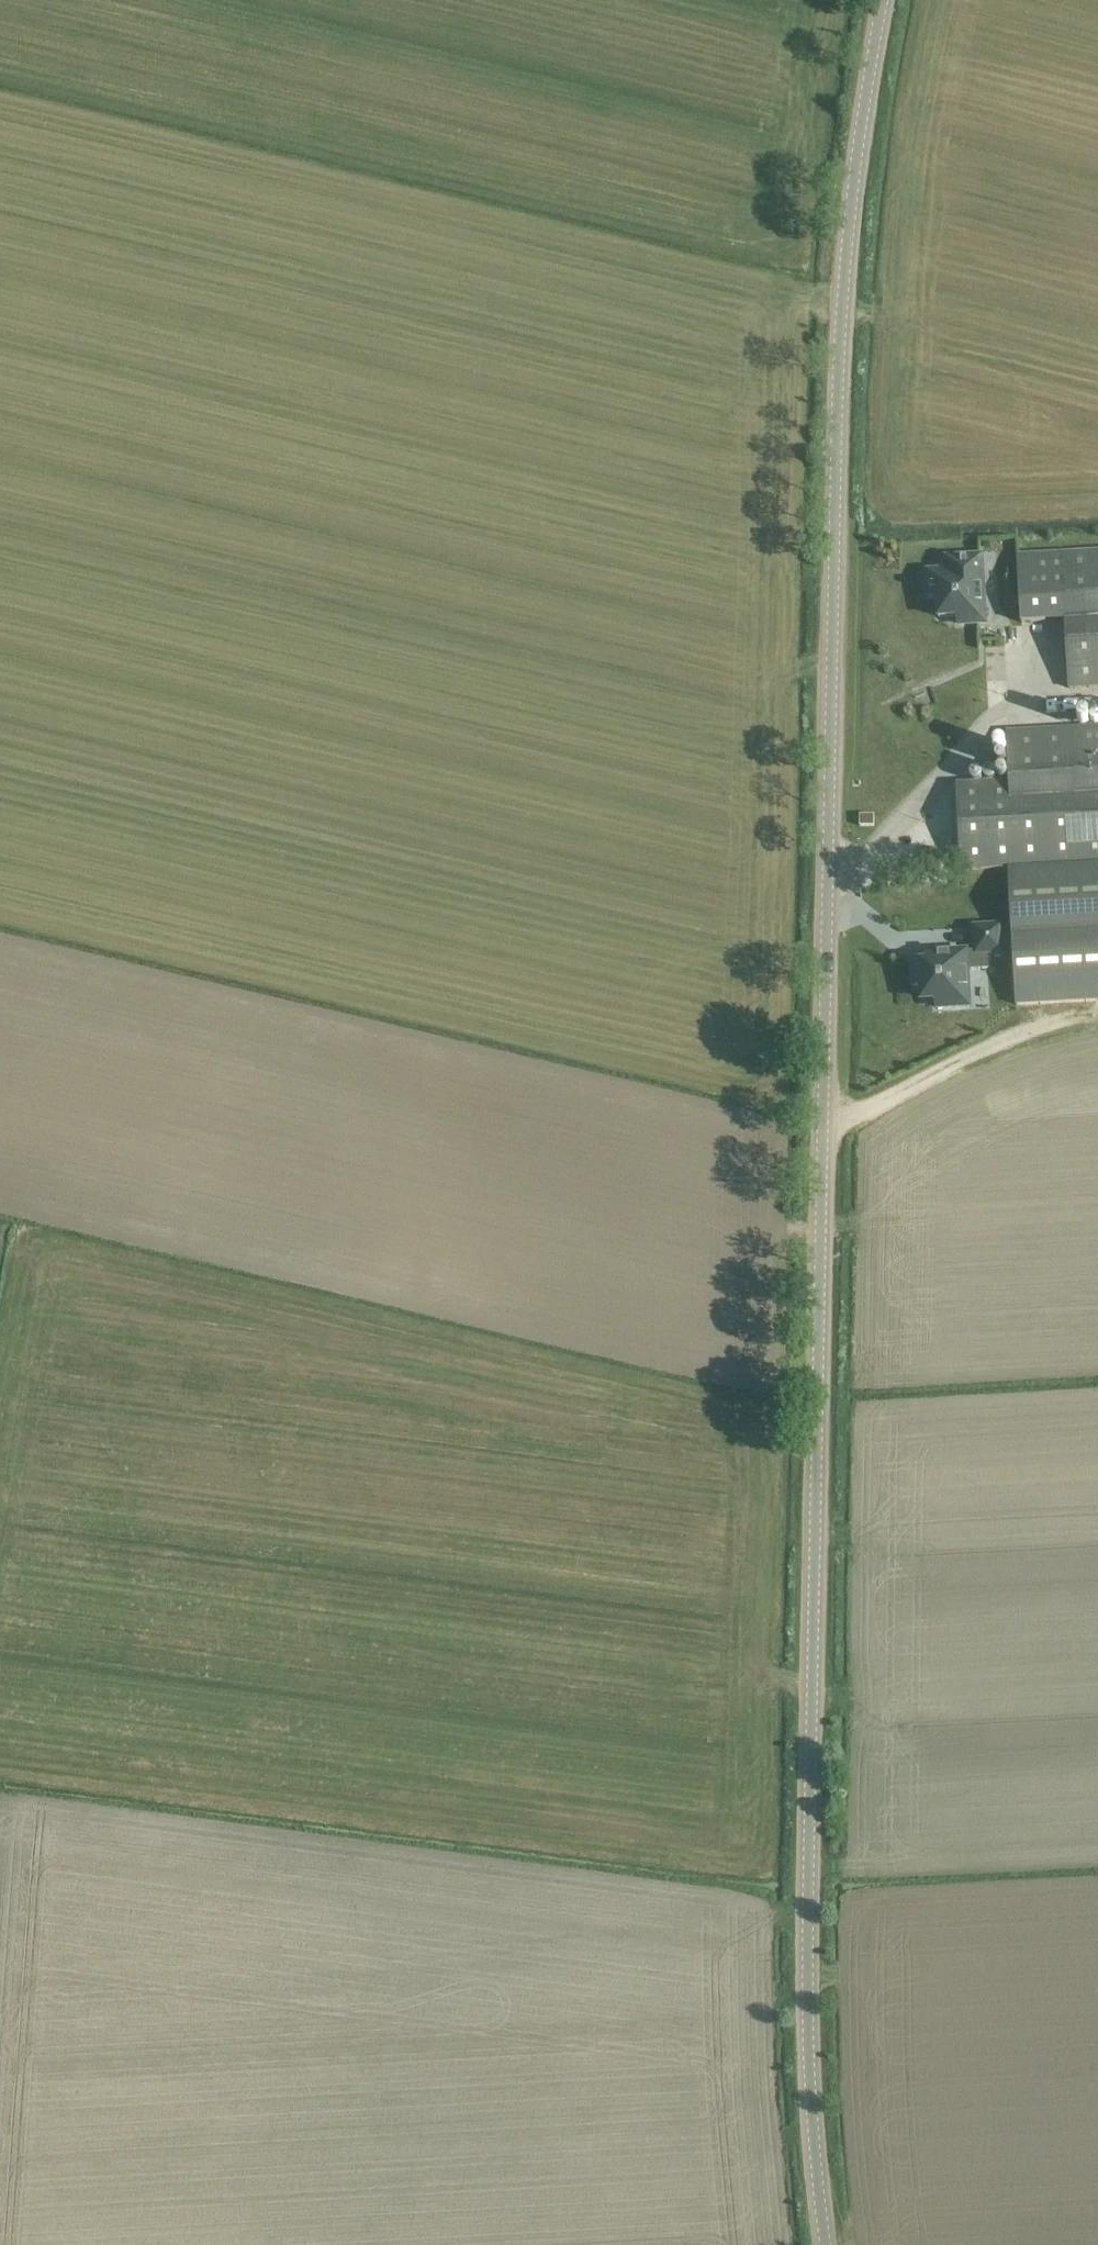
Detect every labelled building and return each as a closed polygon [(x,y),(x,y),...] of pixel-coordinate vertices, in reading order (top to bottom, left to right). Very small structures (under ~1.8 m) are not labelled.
[(1066,623),(1069,688),(1097,687),(1097,551),(1018,555),(1022,625),(1066,623)] [(983,605),(981,557),(948,559),(948,571),(929,573),(930,599),(938,598),(939,617),(958,616),(958,624),(979,623),(977,600),(982,599),(982,605),(983,605)] [(958,784),(962,870),(1097,863),(1097,727),(1009,731),(1012,781),(958,784)] [(1010,870),(1017,1005),(1097,1001),(1097,865),(1010,870)] [(1001,926),(974,927),(976,952),(976,954),(987,953),(1002,952),(1001,926)] [(966,953),(966,952),(926,954),(926,961),(920,969),(912,969),(913,987),(922,987),(923,1000),(936,999),(936,1008),(969,1006),(967,970),(987,969),(987,953),(976,954),(976,952),(966,953)]
